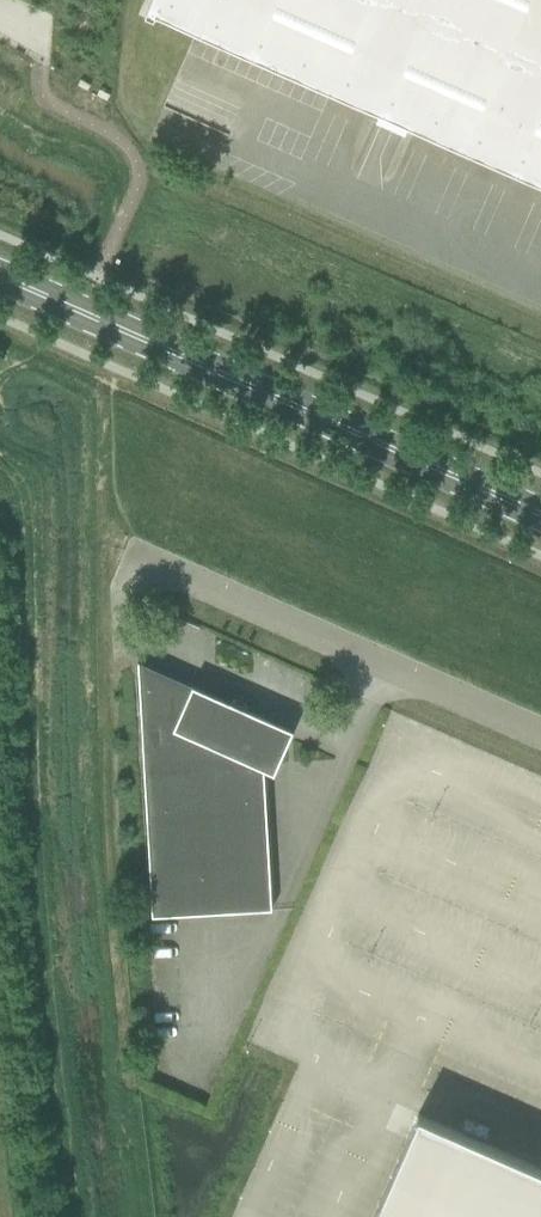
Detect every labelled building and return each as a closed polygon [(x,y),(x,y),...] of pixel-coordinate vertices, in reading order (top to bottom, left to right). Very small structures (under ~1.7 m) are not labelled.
[(145,13),(154,18),(156,13),(540,183),(540,0),(151,0),(145,13)] [(273,909),(266,793),(294,730),(138,661),(153,916),(273,909)] [(419,1114),(374,1216),(540,1216),(540,1168),(419,1114)]
